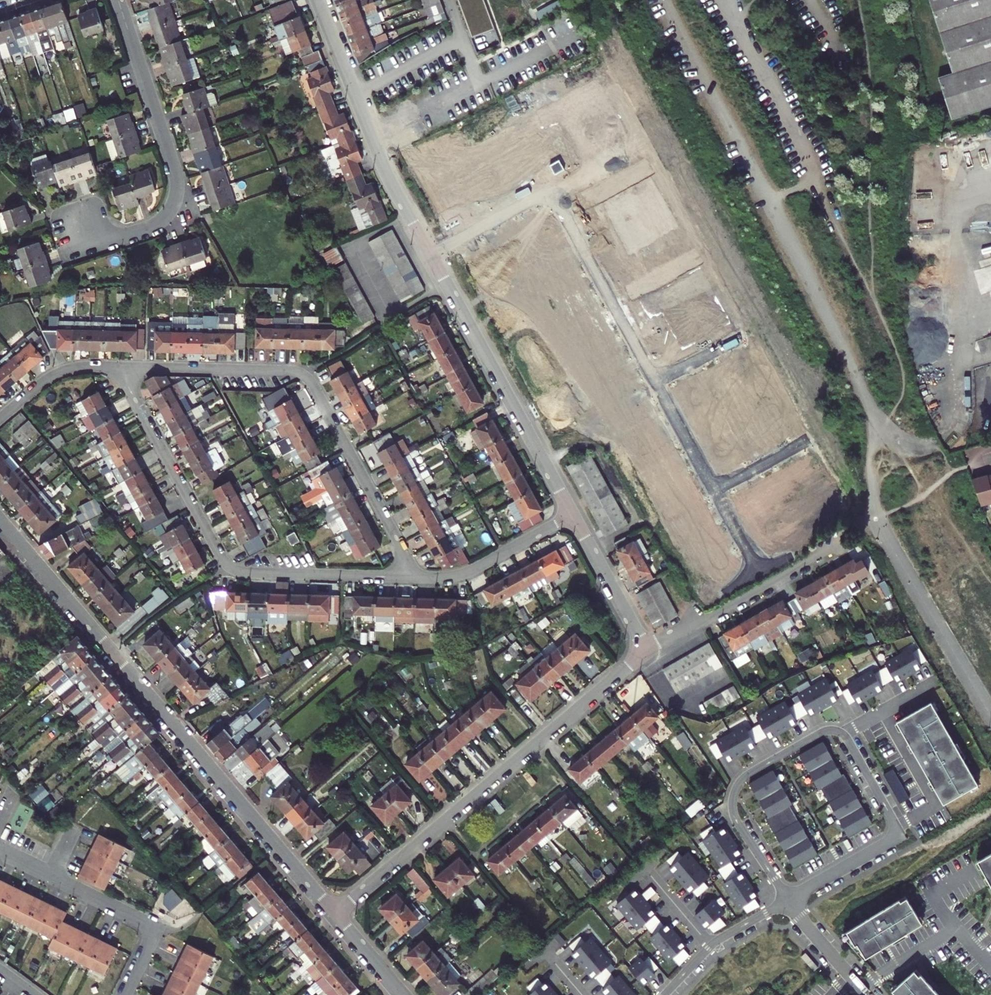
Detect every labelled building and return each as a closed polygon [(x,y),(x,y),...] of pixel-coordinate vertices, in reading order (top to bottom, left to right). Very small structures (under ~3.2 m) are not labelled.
[(275,40),(277,43),(308,31),(296,0),(270,10),(281,37),(275,40)] [(342,13),(378,0),(347,0),(338,4),(342,13)] [(346,25),(378,12),(386,9),(382,0),(378,0),(342,13),(346,25)] [(442,0),(427,6),(431,17),(446,12),(442,0)] [(496,30),(485,0),(458,0),(472,38),(496,30)] [(956,75),(942,79),(955,121),(990,110),(990,0),(932,0),(956,75)] [(70,21),(64,3),(63,1),(52,5),(64,39),(65,44),(71,42),(65,22),(70,21)] [(540,20),(563,8),(560,1),(536,13),(540,20)] [(176,22),(169,3),(155,8),(149,10),(152,19),(149,20),(153,30),(176,22)] [(41,9),(48,28),(50,36),(56,34),(58,41),(64,39),(52,5),(41,9)] [(44,29),(48,28),(41,9),(31,12),(44,51),(50,50),(44,29)] [(107,37),(98,9),(87,12),(88,15),(79,17),(87,44),(107,37)] [(44,51),(31,12),(20,15),(27,35),(34,55),(44,51)] [(346,25),(350,35),(379,23),(390,19),(388,13),(379,16),(378,12),(346,25)] [(27,35),(20,15),(10,19),(16,38),(19,46),(25,44),(22,36),(27,35)] [(10,19),(0,22),(0,24),(6,42),(16,38),(10,19)] [(158,39),(161,48),(182,42),(176,22),(153,30),(156,40),(158,39)] [(350,35),(354,46),(384,35),(379,23),(350,35)] [(316,53),(308,31),(277,43),(278,47),(284,44),(288,54),(300,50),(307,67),(325,59),(322,51),(316,53)] [(384,35),(354,46),(361,64),(391,46),(388,40),(390,39),(388,33),(384,35)] [(182,42),(161,48),(164,57),(162,58),(165,68),(188,60),(182,42)] [(244,68),(240,57),(234,60),(238,70),(244,68)] [(310,80),(321,109),(336,103),(331,91),(337,89),(325,59),(307,67),(310,74),(314,72),(316,77),(310,80)] [(194,79),(188,60),(165,68),(168,78),(171,77),(174,86),(194,79)] [(203,88),(183,95),(187,106),(185,106),(188,115),(203,109),(218,105),(214,93),(205,96),(203,88)] [(339,136),(341,142),(356,136),(347,114),(341,116),(336,103),(321,109),(333,138),(339,136)] [(209,128),(203,109),(188,115),(181,117),(184,128),(186,127),(189,135),(209,128)] [(108,121),(114,139),(137,132),(134,123),(131,124),(128,115),(108,121)] [(66,116),(56,119),(58,126),(69,122),(66,116)] [(190,146),(193,155),(215,147),(209,128),(189,135),(192,145),(190,146)] [(120,158),(140,152),(137,142),(140,142),(137,132),(114,139),(120,158)] [(338,149),(349,179),(363,174),(358,162),(365,159),(356,136),(341,142),(343,147),(338,149)] [(198,164),(201,172),(222,166),(215,147),(193,155),(196,165),(198,164)] [(98,173),(91,153),(73,159),(80,182),(90,179),(89,175),(98,173)] [(73,159),(53,165),(58,180),(60,185),(69,182),(70,185),(80,182),(73,159)] [(53,165),(52,160),(32,166),(39,189),(49,185),(49,183),(58,180),(53,165)] [(222,166),(201,172),(205,183),(202,183),(206,193),(228,186),(222,166)] [(287,166),(281,168),(284,175),(290,172),(287,166)] [(149,170),(131,177),(133,183),(138,198),(148,195),(147,193),(156,190),(149,170)] [(349,179),(370,230),(389,222),(390,222),(374,183),(368,185),(363,174),(349,179)] [(138,198),(133,183),(114,189),(120,208),(128,205),(129,208),(139,204),(138,198)] [(234,204),(228,186),(206,193),(209,203),(211,203),(214,211),(234,204)] [(26,215),(24,206),(5,212),(11,231),(33,224),(29,214),(26,215)] [(383,236),(386,242),(398,236),(394,230),(383,236)] [(371,242),(374,248),(386,242),(383,236),(371,242)] [(398,236),(386,242),(390,249),(401,243),(398,236)] [(192,238),(183,241),(189,262),(208,257),(201,237),(193,240),(192,238)] [(22,246),(28,265),(50,258),(47,249),(44,249),(41,240),(22,246)] [(189,262),(183,241),(172,244),(173,247),(164,249),(171,268),(189,262)] [(386,242),(374,248),(378,255),(390,249),(386,242)] [(401,243),(390,249),(393,255),(405,249),(401,243)] [(326,253),(332,266),(346,259),(339,246),(326,253)] [(390,249),(378,255),(382,262),(393,255),(390,249)] [(405,249),(393,255),(397,262),(409,256),(405,249)] [(393,255),(382,262),(385,268),(397,262),(393,255)] [(409,256),(397,262),(400,269),(412,263),(409,256)] [(50,258),(28,265),(34,284),(53,278),(50,269),(53,268),(50,258)] [(385,268),(389,275),(400,269),(397,262),(385,268)] [(335,270),(339,276),(352,269),(348,263),(335,270)] [(400,269),(404,275),(416,269),(412,263),(400,269)] [(352,269),(339,276),(343,283),(355,276),(352,269)] [(389,275),(392,281),(404,275),(400,269),(389,275)] [(404,275),(407,282),(419,276),(416,269),(404,275)] [(404,275),(392,281),(396,288),(407,282),(404,275)] [(355,276),(343,283),(346,290),(359,283),(355,276)] [(419,276),(407,282),(411,288),(423,282),(419,276)] [(407,282),(396,288),(400,294),(411,288),(407,282)] [(411,288),(414,295),(426,289),(423,282),(411,288)] [(359,283),(346,290),(349,296),(362,290),(359,283)] [(411,288),(400,294),(403,301),(414,295),(411,288)] [(349,296),(353,303),(366,296),(362,290),(349,296)] [(366,296),(353,303),(357,309),(369,303),(366,296)] [(357,309),(360,316),(373,310),(369,303),(357,309)] [(445,332),(431,306),(408,318),(416,332),(423,328),(430,340),(445,332)] [(373,310),(360,316),(364,323),(377,317),(373,310)] [(221,314),(220,322),(220,350),(235,350),(235,347),(247,347),(247,330),(240,330),(235,330),(236,318),(236,314),(221,314)] [(274,345),(275,320),(275,316),(258,316),(257,345),(274,345)] [(91,347),(91,320),(77,319),(76,321),(76,347),(91,347)] [(61,320),(60,347),(76,347),(76,321),(61,320)] [(107,320),(91,320),(91,347),(106,348),(107,321),(107,320)] [(174,349),(174,322),(174,320),(150,320),(149,346),(157,346),(157,349),(174,349)] [(274,345),(289,346),(290,321),(275,320),(274,345)] [(123,321),(107,321),(106,348),(122,348),(123,321)] [(123,321),(122,348),(138,349),(138,346),(146,347),(147,327),(140,327),(140,322),(123,321)] [(220,350),(220,322),(205,321),(204,323),(204,350),(220,350)] [(290,321),(289,346),(304,346),(305,321),(290,321)] [(320,321),(305,321),(304,346),(319,347),(320,328),(320,321)] [(189,349),(190,322),(174,322),(174,349),(189,349)] [(190,322),(189,349),(204,350),(204,323),(190,322)] [(336,328),(320,328),(319,347),(336,347),(336,344),(347,345),(347,329),(336,328)] [(445,332),(430,340),(439,357),(455,349),(445,332)] [(26,336),(11,348),(12,349),(29,368),(50,350),(42,333),(31,342),(26,336)] [(12,349),(1,359),(17,378),(29,368),(12,349)] [(439,357),(449,375),(464,367),(455,349),(439,357)] [(6,388),(17,378),(1,359),(0,358),(0,381),(6,388)] [(331,381),(339,394),(356,384),(342,360),(327,368),(334,379),(331,381)] [(464,367),(449,375),(459,393),(474,385),(464,367)] [(368,372),(361,376),(363,380),(370,376),(368,372)] [(154,394),(153,395),(160,408),(178,399),(184,396),(177,382),(170,386),(165,375),(154,376),(147,379),(154,394)] [(373,381),(370,376),(363,380),(365,385),(373,381)] [(339,394),(346,407),(370,393),(365,385),(363,380),(356,384),(339,394)] [(474,385),(459,393),(468,411),(484,402),(474,385)] [(182,391),(184,395),(192,391),(189,387),(182,391)] [(269,411),(292,398),(286,387),(263,399),(269,411)] [(311,405),(315,416),(321,413),(317,403),(314,404),(307,388),(296,392),(298,396),(294,398),(299,409),(311,405)] [(82,400),(89,413),(106,404),(99,391),(82,400)] [(194,396),(192,391),(184,395),(187,400),(194,396)] [(370,393),(346,407),(353,420),(370,410),(377,406),(370,393)] [(300,413),(292,398),(269,411),(274,419),(264,425),(267,430),(276,425),(300,413)] [(160,408),(168,422),(185,413),(178,399),(160,408)] [(387,407),(385,402),(377,406),(379,410),(387,407)] [(97,427),(114,418),(106,404),(89,413),(83,417),(82,417),(90,431),(97,427)] [(168,422),(175,435),(192,426),(199,423),(206,418),(210,417),(207,410),(203,412),(204,415),(199,418),(194,410),(192,411),(191,410),(185,413),(168,422)] [(370,410),(353,420),(361,433),(377,424),(370,410)] [(488,411),(473,419),(478,428),(471,431),(481,450),(488,446),(503,438),(493,420),(492,420),(488,411)] [(73,417),(76,421),(82,417),(83,417),(81,413),(73,417)] [(284,438),(307,426),(300,413),(276,425),(284,438)] [(104,440),(121,431),(114,418),(97,427),(104,440)] [(209,423),(206,418),(199,423),(201,427),(209,423)] [(13,434),(22,444),(28,439),(37,431),(29,420),(13,434)] [(175,435),(183,449),(200,440),(192,426),(175,435)] [(283,456),(314,439),(307,426),(284,438),(288,447),(281,452),(283,456)] [(104,457),(128,443),(121,431),(104,440),(97,443),(90,447),(93,452),(99,448),(104,457)] [(386,465),(417,447),(415,444),(408,448),(403,439),(396,442),(390,431),(372,441),(386,465)] [(57,448),(65,444),(59,433),(50,439),(57,448)] [(488,446),(497,463),(512,455),(503,438),(488,446)] [(90,447),(97,443),(95,439),(88,443),(90,447)] [(305,461),(310,470),(321,464),(317,455),(321,453),(314,439),(283,456),(285,460),(293,456),(298,465),(305,461)] [(200,440),(183,449),(190,462),(207,453),(200,440)] [(10,454),(0,443),(0,462),(10,454)] [(135,457),(128,443),(104,457),(110,466),(102,470),(105,474),(135,457)] [(223,450),(221,445),(213,449),(207,453),(190,462),(197,475),(198,474),(204,485),(220,476),(216,469),(225,464),(219,452),(223,450)] [(386,465),(393,479),(417,465),(412,456),(420,452),(417,447),(386,465)] [(579,459),(584,468),(596,461),(591,453),(579,459)] [(20,466),(21,466),(10,454),(0,462),(0,483),(20,466)] [(497,463),(507,481),(522,473),(512,455),(497,463)] [(143,470),(135,457),(105,474),(107,478),(115,474),(119,483),(143,470)] [(567,466),(572,474),(584,468),(579,459),(567,466)] [(46,460),(40,465),(42,468),(48,463),(46,460)] [(322,493),(328,489),(344,480),(337,467),(333,469),(328,460),(321,464),(310,470),(320,489),(312,493),(314,497),(322,493)] [(584,468),(588,475),(600,469),(596,461),(584,468)] [(417,465),(393,479),(401,492),(432,474),(430,470),(422,474),(417,465)] [(9,496),(25,482),(30,478),(20,466),(0,483),(0,486),(9,496)] [(572,474),(576,481),(588,475),(584,468),(572,474)] [(588,475),(592,483),(604,476),(600,469),(588,475)] [(127,496),(133,492),(150,483),(143,470),(119,483),(124,491),(117,495),(119,500),(127,496)] [(507,481),(517,499),(532,491),(522,473),(507,481)] [(432,474),(401,492),(408,505),(424,496),(432,491),(427,482),(434,478),(432,474)] [(576,481),(580,489),(592,483),(588,475),(576,481)] [(984,506),(990,504),(990,477),(990,476),(990,475),(974,479),(984,506)] [(592,483),(596,490),(608,484),(604,476),(592,483)] [(30,478),(25,482),(36,495),(40,491),(30,478)] [(213,489),(221,503),(237,494),(230,480),(213,489)] [(344,480),(328,489),(329,491),(323,495),(322,493),(314,497),(307,501),(310,505),(324,497),(329,506),(351,493),(344,480)] [(25,482),(9,496),(19,508),(36,495),(25,482)] [(133,492),(140,506),(158,496),(150,483),(133,492)] [(580,489),(584,497),(596,490),(592,483),(580,489)] [(60,489),(63,493),(69,487),(66,484),(60,489)] [(596,490),(600,498),(613,492),(608,484),(596,490)] [(237,494),(221,503),(228,516),(251,503),(247,495),(254,491),(251,486),(244,490),(237,494)] [(71,490),(69,487),(63,493),(65,496),(71,490)] [(19,508),(29,520),(52,502),(52,501),(42,489),(40,491),(36,495),(19,508)] [(584,497),(588,504),(600,498),(596,490),(584,497)] [(432,491),(424,496),(427,501),(435,497),(432,491)] [(532,491),(517,499),(526,517),(541,509),(532,491)] [(600,498),(605,506),(617,500),(613,492),(600,498)] [(328,523),(336,519),(335,517),(342,513),(343,515),(359,506),(351,493),(329,506),(334,514),(320,522),(323,526),(328,523)] [(127,496),(119,500),(121,504),(129,500),(127,496)] [(170,519),(158,496),(140,506),(152,528),(167,520),(170,519)] [(424,496),(408,505),(415,518),(447,500),(444,496),(437,500),(435,497),(427,501),(424,496)] [(588,504),(593,513),(605,506),(600,498),(588,504)] [(415,518),(422,530),(446,517),(441,509),(449,504),(447,500),(415,518)] [(617,500),(605,506),(609,513),(621,507),(617,500)] [(52,502),(29,520),(40,533),(62,514),(52,502)] [(256,512),(251,503),(228,516),(235,529),(266,512),(264,508),(256,512)] [(104,510),(99,505),(76,516),(79,523),(104,510)] [(339,524),(343,532),(366,520),(359,506),(343,515),(336,519),(328,523),(331,528),(339,524)] [(605,506),(593,513),(597,520),(609,513),(605,506)] [(621,507),(609,513),(613,522),(625,515),(621,507)] [(269,517),(266,512),(235,529),(249,555),(266,546),(261,535),(267,532),(261,521),(269,517)] [(609,513),(597,520),(601,528),(613,522),(609,513)] [(167,550),(174,546),(191,537),(178,514),(170,519),(167,520),(172,529),(159,537),(164,546),(157,550),(159,554),(167,550)] [(613,522),(617,529),(629,523),(625,515),(613,522)] [(446,517),(422,530),(430,544),(461,527),(459,523),(451,527),(446,517)] [(139,518),(131,522),(134,527),(141,523),(139,518)] [(49,557),(72,546),(85,539),(95,534),(87,520),(39,546),(49,557)] [(341,545),(343,549),(373,532),(366,520),(343,532),(348,541),(341,545)] [(613,522),(601,528),(605,535),(617,529),(613,522)] [(461,527),(430,544),(437,557),(438,556),(444,567),(460,559),(462,563),(470,560),(456,535),(463,531),(461,527)] [(295,530),(288,534),(294,544),(301,540),(295,530)] [(380,546),(373,532),(343,549),(345,554),(353,550),(358,558),(380,546)] [(627,536),(615,542),(626,565),(647,553),(648,553),(640,538),(630,543),(627,536)] [(174,546),(181,559),(198,550),(191,537),(174,546)] [(83,583),(99,569),(85,552),(91,547),(85,539),(72,546),(80,556),(68,566),(83,583)] [(538,559),(546,575),(573,560),(565,545),(538,559)] [(125,552),(123,549),(116,555),(118,558),(125,552)] [(169,555),(167,550),(159,554),(162,558),(169,555)] [(198,550),(181,559),(188,572),(205,563),(198,550)] [(651,559),(647,553),(626,565),(638,587),(651,580),(646,572),(650,570),(645,562),(651,559)] [(869,570),(862,558),(855,561),(853,558),(838,567),(852,593),(860,589),(854,578),(869,570)] [(538,559),(520,569),(532,590),(549,580),(546,575),(538,559)] [(83,583),(93,595),(109,581),(115,577),(104,565),(99,569),(83,583)] [(838,567),(824,575),(838,600),(852,593),(838,567)] [(532,590),(520,569),(503,578),(511,593),(515,599),(532,590)] [(654,578),(650,570),(646,572),(651,580),(654,578)] [(141,571),(135,577),(137,579),(144,573),(141,571)] [(180,572),(172,576),(174,580),(182,576),(180,572)] [(146,576),(144,573),(137,579),(140,582),(146,576)] [(838,600),(824,575),(810,583),(819,598),(824,608),(835,602),(838,608),(842,606),(838,600)] [(511,593),(503,578),(474,594),(480,605),(491,600),(493,603),(511,593)] [(893,591),(886,578),(879,581),(886,594),(893,591)] [(109,581),(93,595),(104,607),(120,594),(109,581)] [(276,593),(269,593),(269,610),(288,611),(289,594),(289,581),(277,581),(276,593)] [(648,587),(652,594),(664,588),(660,581),(648,587)] [(797,595),(791,598),(798,610),(819,598),(810,583),(796,591),(797,595)] [(152,601),(158,609),(175,597),(165,585),(160,589),(163,592),(152,601)] [(637,594),(640,600),(652,594),(648,587),(637,594)] [(652,594),(656,600),(668,594),(664,588),(652,594)] [(210,592),(213,609),(239,609),(239,615),(249,616),(249,609),(249,593),(210,592)] [(249,609),(261,610),(269,610),(269,593),(249,593),(249,609)] [(120,594),(104,607),(118,625),(134,611),(120,594)] [(308,617),(309,611),(309,594),(289,594),(288,611),(288,617),(308,617)] [(340,595),(309,594),(309,611),(339,612),(340,595)] [(375,595),(346,594),(345,617),(351,617),(351,608),(354,608),(354,612),(375,613),(375,595)] [(652,594),(640,600),(644,606),(656,600),(652,594)] [(656,600),(659,607),(671,601),(668,594),(656,600)] [(395,596),(375,595),(375,613),(394,613),(395,596)] [(415,620),(415,597),(395,596),(394,613),(394,619),(415,620)] [(190,597),(176,606),(179,611),(193,602),(190,597)] [(435,598),(415,597),(415,620),(434,621),(435,598)] [(466,599),(435,598),(434,621),(434,625),(445,626),(445,615),(455,616),(455,612),(466,613),(466,599)] [(768,607),(782,632),(785,636),(793,632),(787,622),(801,616),(798,610),(791,598),(785,602),(783,599),(768,607)] [(656,600),(644,606),(647,613),(659,607),(656,600)] [(659,607),(663,614),(675,607),(671,601),(659,607)] [(659,607),(647,613),(651,620),(663,614),(659,607)] [(663,614),(667,621),(678,614),(675,607),(663,614)] [(772,638),(782,632),(768,607),(754,615),(768,639),(772,646),(776,644),(772,638)] [(651,620),(655,627),(667,621),(663,614),(651,620)] [(740,623),(753,646),(753,647),(768,639),(754,615),(740,623)] [(195,631),(201,626),(198,623),(186,633),(189,636),(195,631)] [(753,646),(740,623),(717,636),(730,659),(753,646)] [(144,644),(159,661),(175,647),(161,630),(144,644)] [(559,647),(573,664),(590,649),(577,632),(559,647)] [(77,638),(39,670),(47,680),(85,648),(77,638)] [(518,640),(514,643),(519,648),(522,645),(518,640)] [(716,653),(709,641),(703,644),(710,656),(716,653)] [(175,647),(159,661),(169,673),(191,655),(194,652),(190,647),(186,650),(181,643),(175,647)] [(710,656),(703,644),(697,648),(704,660),(710,656)] [(559,647),(547,657),(561,674),(573,664),(559,647)] [(85,648),(47,680),(55,690),(70,678),(94,658),(85,648)] [(697,648),(690,652),(697,664),(704,660),(697,648)] [(912,649),(899,656),(909,674),(922,666),(912,649)] [(739,666),(752,658),(748,650),(734,658),(739,666)] [(697,664),(690,652),(683,656),(690,667),(697,664)] [(716,653),(710,656),(716,667),(723,664),(716,653)] [(169,673),(179,685),(196,671),(191,666),(196,661),(191,655),(169,673)] [(683,656),(677,659),(683,671),(690,667),(683,656)] [(710,656),(704,660),(710,671),(716,667),(710,656)] [(899,656),(886,664),(896,681),(909,674),(899,656)] [(561,674),(547,657),(535,667),(549,684),(561,674)] [(102,667),(94,658),(70,678),(74,682),(59,694),(64,700),(102,667)] [(683,671),(677,659),(670,664),(676,675),(683,671)] [(710,671),(704,660),(697,664),(703,675),(710,671)] [(201,667),(196,661),(191,666),(196,671),(201,667)] [(676,675),(670,664),(663,668),(669,679),(676,675)] [(697,664),(690,667),(696,679),(703,675),(697,664)] [(102,667),(64,700),(67,704),(82,692),(86,697),(110,676),(102,667)] [(532,698),(549,684),(535,667),(518,682),(532,698)] [(696,679),(690,667),(683,671),(690,683),(696,679)] [(210,688),(196,671),(179,685),(194,702),(206,692),(216,704),(230,697),(217,682),(210,688)] [(683,671),(676,675),(682,688),(690,683),(683,671)] [(874,671),(860,678),(870,695),(883,688),(874,671)] [(682,688),(676,675),(669,679),(676,691),(682,688)] [(118,686),(110,676),(86,697),(72,709),(80,719),(118,686)] [(827,678),(813,686),(824,707),(839,698),(827,678)] [(847,685),(857,703),(870,695),(860,678),(847,685)] [(734,683),(728,687),(735,699),(741,695),(734,683)] [(118,686),(80,719),(84,723),(90,718),(94,722),(102,715),(126,695),(118,686)] [(813,686),(798,694),(810,715),(824,707),(813,686)] [(728,687),(722,690),(729,702),(735,699),(728,687)] [(729,702),(722,690),(716,694),(723,705),(729,702)] [(492,691),(480,701),(493,717),(506,706),(492,691)] [(723,705),(716,694),(710,697),(717,709),(723,705)] [(134,704),(126,695),(102,715),(106,720),(91,732),(96,737),(134,704)] [(717,709),(710,697),(704,701),(711,712),(717,709)] [(216,735),(207,742),(214,751),(255,717),(266,708),(260,701),(243,716),(242,714),(227,726),(220,718),(209,727),(216,735)] [(493,717),(480,701),(468,712),(481,727),(493,717)] [(648,701),(631,715),(641,728),(649,737),(657,730),(650,722),(659,714),(648,701)] [(786,701),(772,710),(783,730),(798,722),(786,701)] [(931,703),(896,722),(943,805),(978,785),(931,703)] [(118,735),(143,714),(134,704),(96,737),(100,742),(114,730),(118,735)] [(772,710),(757,718),(769,738),(783,730),(772,710)] [(469,738),(481,727),(468,712),(455,722),(469,738)] [(151,724),(143,714),(118,735),(122,740),(108,752),(112,757),(151,724)] [(631,715),(616,728),(627,741),(641,728),(631,715)] [(255,717),(214,751),(223,761),(235,750),(253,736),(249,731),(259,723),(255,717)] [(469,738),(455,722),(443,732),(457,748),(469,738)] [(151,724),(112,757),(84,781),(87,784),(111,764),(113,765),(131,750),(135,754),(149,742),(160,733),(151,724)] [(235,750),(243,759),(268,738),(274,733),(267,724),(253,736),(235,750)] [(745,725),(731,733),(742,753),(757,745),(745,725)] [(627,741),(616,728),(600,741),(611,754),(622,745),(627,741)] [(641,728),(627,741),(631,746),(634,749),(649,737),(641,728)] [(433,741),(431,742),(445,758),(457,748),(443,732),(442,733),(439,729),(430,738),(433,741)] [(731,733),(717,741),(728,761),(742,753),(731,733)] [(268,738),(243,759),(260,778),(267,772),(280,760),(276,755),(280,752),(268,738)] [(600,741),(585,754),(596,767),(611,754),(600,741)] [(627,741),(622,745),(626,751),(631,746),(627,741)] [(159,754),(149,742),(135,754),(123,764),(130,772),(125,776),(129,780),(134,776),(140,771),(145,766),(159,754)] [(431,742),(419,752),(433,768),(445,758),(431,742)] [(823,742),(799,756),(818,789),(820,788),(848,836),(872,823),(844,773),(841,775),(823,742)] [(302,749),(298,745),(292,750),(295,754),(302,749)] [(420,779),(433,768),(419,752),(406,763),(420,779)] [(159,754),(145,766),(151,773),(155,778),(170,766),(159,754)] [(580,780),(596,767),(585,754),(569,767),(580,780)] [(648,759),(645,762),(650,768),(653,765),(648,759)] [(295,777),(280,760),(267,772),(280,788),(273,795),(287,811),(303,797),(290,781),(295,777)] [(123,764),(118,769),(125,776),(130,772),(123,764)] [(145,766),(140,771),(143,775),(145,778),(151,773),(145,766)] [(179,777),(170,766),(155,778),(165,789),(179,777)] [(901,801),(910,797),(895,767),(885,772),(901,801)] [(773,770),(749,784),(768,816),(765,818),(793,867),(817,853),(789,805),(792,804),(773,770)] [(140,771),(134,776),(137,780),(143,775),(140,771)] [(179,777),(165,789),(159,794),(153,799),(156,803),(162,798),(170,806),(190,789),(179,777)] [(38,801),(50,791),(44,783),(32,793),(38,801)] [(385,786),(381,790),(385,794),(398,810),(411,799),(397,784),(389,791),(385,786)] [(613,788),(618,794),(622,791),(617,785),(613,788)] [(175,812),(180,818),(186,813),(200,801),(190,789),(170,806),(163,812),(169,818),(175,812)] [(339,792),(337,789),(331,794),(333,797),(339,792)] [(150,795),(153,799),(159,794),(156,790),(150,795)] [(566,793),(550,807),(561,820),(566,827),(582,814),(566,793)] [(387,820),(398,810),(385,794),(373,804),(387,820)] [(303,797),(287,811),(297,823),(314,809),(303,797)] [(200,801),(186,813),(196,825),(210,813),(200,801)] [(550,807),(534,820),(545,833),(561,820),(550,807)] [(315,830),(321,838),(337,824),(331,816),(325,822),(314,809),(297,823),(308,836),(315,830)] [(180,818),(183,822),(190,830),(196,825),(186,813),(180,818)] [(206,837),(220,825),(210,813),(196,825),(203,833),(206,837)] [(180,818),(174,823),(177,827),(183,822),(180,818)] [(534,820),(519,832),(530,846),(537,840),(541,844),(549,838),(545,833),(534,820)] [(705,837),(714,851),(734,838),(725,824),(717,829),(714,824),(702,831),(705,837)] [(230,837),(220,825),(206,837),(216,849),(230,837)] [(374,832),(371,829),(366,834),(368,837),(374,832)] [(339,857),(355,843),(344,831),(328,845),(339,857)] [(514,859),(530,846),(519,832),(503,846),(514,859)] [(200,842),(206,837),(203,833),(197,838),(200,842)] [(92,849),(118,862),(125,847),(99,834),(92,849)] [(210,854),(216,849),(206,837),(200,842),(203,846),(210,854)] [(226,860),(240,848),(230,837),(216,849),(210,854),(215,860),(221,855),(226,860)] [(188,845),(192,849),(194,847),(200,842),(197,838),(188,845)] [(734,838),(714,851),(724,865),(719,868),(723,874),(736,865),(732,860),(743,852),(734,838)] [(197,851),(203,846),(200,842),(194,847),(197,851)] [(361,874),(373,864),(355,843),(339,857),(349,870),(354,865),(361,874)] [(498,872),(514,859),(503,846),(487,859),(498,872)] [(251,861),(240,848),(226,860),(225,861),(229,866),(236,874),(251,861)] [(92,849),(85,863),(111,876),(118,862),(92,849)] [(678,850),(667,859),(672,864),(669,866),(680,879),(698,863),(687,851),(682,855),(678,850)] [(976,862),(990,888),(990,854),(976,862)] [(219,865),(225,861),(226,860),(221,855),(215,860),(216,862),(219,865)] [(459,857),(446,867),(460,883),(473,873),(459,857)] [(219,865),(223,869),(224,871),(229,866),(225,861),(219,865)] [(213,870),(219,865),(216,862),(210,867),(213,870)] [(79,876),(105,888),(111,876),(85,863),(79,876)] [(698,863),(680,879),(691,891),(693,889),(698,895),(708,886),(704,880),(709,876),(698,863)] [(223,869),(219,865),(213,870),(217,874),(223,869)] [(736,865),(723,874),(727,879),(724,881),(732,894),(749,883),(740,870),(739,871),(736,865)] [(460,883),(446,867),(434,878),(448,894),(460,883)] [(583,869),(578,873),(589,887),(594,882),(583,869)] [(256,895),(269,883),(258,871),(245,882),(256,895)] [(0,880),(0,911),(12,886),(0,880)] [(252,904),(259,912),(279,895),(269,883),(256,895),(249,900),(243,905),(246,909),(252,904)] [(749,883),(732,894),(741,907),(744,905),(748,911),(759,905),(755,897),(757,896),(749,883)] [(0,911),(0,912),(13,918),(25,893),(12,886),(0,911)] [(617,902),(628,915),(646,900),(656,891),(652,886),(641,894),(635,887),(617,902)] [(158,897),(137,887),(135,891),(156,901),(158,897)] [(173,890),(165,896),(173,906),(180,900),(173,890)] [(424,891),(418,896),(421,899),(426,894),(424,891)] [(397,892),(380,906),(391,919),(407,905),(397,892)] [(39,899),(25,893),(13,918),(26,925),(39,899)] [(269,924),(276,917),(289,906),(279,895),(259,912),(249,920),(259,932),(263,929),(269,924)] [(899,898),(846,930),(857,942),(854,944),(865,956),(922,922),(906,896),(900,900),(899,898)] [(239,902),(243,905),(249,900),(245,897),(239,902)] [(39,899),(26,925),(40,932),(53,906),(39,899)] [(713,899),(695,914),(707,927),(708,926),(712,932),(726,924),(719,916),(724,912),(713,899)] [(646,900),(628,915),(638,928),(645,922),(649,928),(660,919),(655,913),(656,912),(646,900)] [(428,921),(412,901),(407,905),(391,919),(402,932),(405,929),(411,936),(428,921)] [(66,912),(53,906),(40,932),(54,938),(62,921),(66,912)] [(276,917),(285,929),(298,917),(289,906),(276,917)] [(295,940),(308,929),(298,917),(285,929),(295,940)] [(660,919),(649,928),(654,933),(651,935),(661,947),(676,934),(666,922),(664,924),(660,919)] [(62,921),(54,938),(50,947),(63,953),(75,928),(62,921)] [(272,927),(269,924),(263,929),(266,932),(272,927)] [(457,931),(452,936),(454,938),(459,934),(460,934),(465,930),(462,927),(457,931)] [(88,934),(75,928),(63,953),(76,960),(88,934)] [(452,936),(457,931),(455,928),(449,933),(452,936)] [(297,957),(304,951),(318,940),(308,929),(295,940),(288,946),(282,951),(285,955),(291,950),(297,957)] [(88,934),(76,960),(90,967),(103,941),(88,934)] [(676,934),(661,947),(671,958),(673,956),(680,964),(689,954),(684,947),(686,945),(676,934)] [(580,935),(570,944),(574,949),(572,952),(583,964),(601,949),(590,936),(585,940),(580,935)] [(327,951),(318,940),(304,951),(309,957),(302,963),(303,964),(298,969),(301,973),(327,951)] [(407,953),(417,965),(433,952),(423,940),(407,953)] [(117,948),(103,941),(90,967),(104,974),(117,948)] [(279,947),(282,951),(288,946),(284,942),(279,947)] [(215,957),(190,945),(182,960),(208,972),(215,957)] [(433,952),(417,965),(429,979),(445,965),(437,956),(445,950),(441,945),(433,952)] [(601,949),(583,964),(593,977),(596,975),(600,980),(611,971),(606,966),(611,962),(601,949)] [(327,951),(301,973),(288,984),(291,987),(309,971),(317,980),(337,963),(327,951)] [(806,953),(801,957),(807,963),(812,960),(806,953)] [(642,957),(630,968),(643,983),(655,972),(653,970),(658,966),(650,955),(644,960),(642,957)] [(176,973),(201,985),(208,972),(182,960),(176,973)] [(812,960),(808,965),(814,971),(818,967),(812,960)] [(445,965),(429,979),(442,994),(463,977),(450,962),(446,966),(445,965)] [(320,994),(324,994),(347,975),(337,963),(317,980),(311,985),(320,994)] [(892,990),(897,994),(940,994),(916,969),(892,990)] [(600,980),(605,986),(602,987),(609,994),(617,994),(627,986),(618,975),(615,977),(611,971),(600,980)] [(201,985),(176,973),(169,987),(186,994),(197,994),(201,985)] [(466,989),(471,994),(474,994),(495,977),(493,974),(486,980),(482,975),(466,989)] [(347,975),(324,994),(347,994),(357,986),(347,975)] [(527,994),(553,994),(556,992),(545,980),(543,982),(538,976),(528,985),(532,991),(527,994)] [(617,994),(635,994),(627,986),(617,994)] [(165,994),(186,994),(169,987),(165,994)]
